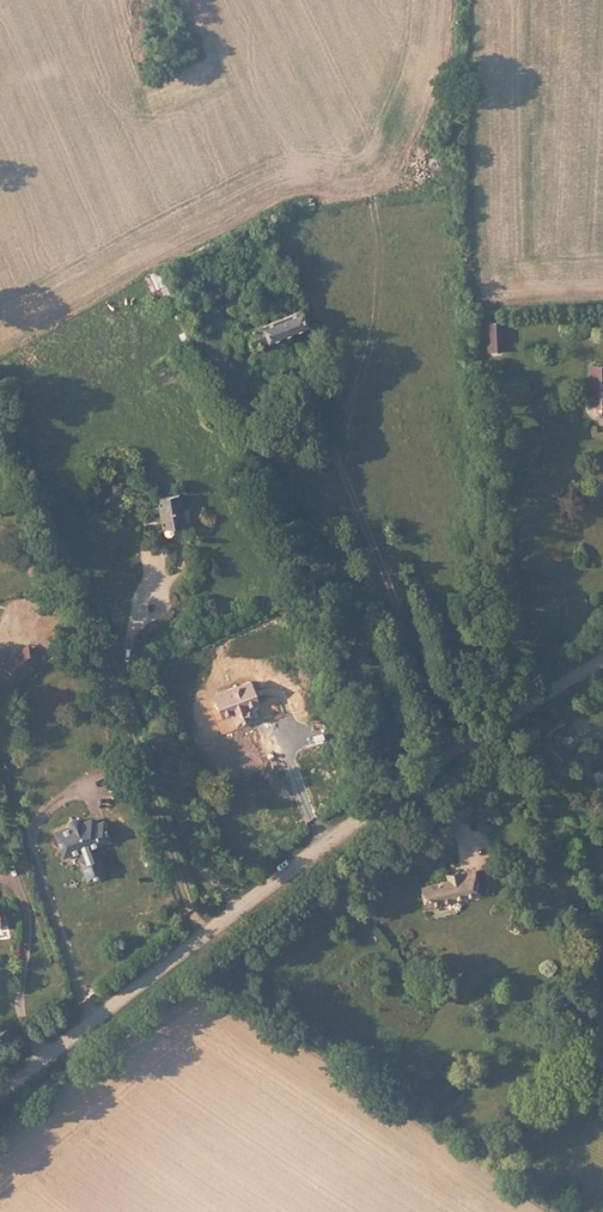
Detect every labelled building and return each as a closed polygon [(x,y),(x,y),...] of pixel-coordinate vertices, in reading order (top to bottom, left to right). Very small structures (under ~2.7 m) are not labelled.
[(151,300),(168,292),(160,276),(144,284),(151,300)] [(246,338),(222,349),(228,364),(281,341),(285,350),(294,346),(291,337),(308,330),(300,312),(245,335),(246,338)] [(501,323),(488,324),(489,334),(501,334),(501,323)] [(489,334),(486,334),(487,352),(501,351),(501,334),(489,334)] [(589,364),(591,405),(600,406),(600,416),(602,416),(602,364),(589,364)] [(221,379),(208,385),(214,397),(227,391),(221,379)] [(214,397),(218,406),(231,400),(227,391),(214,397)] [(177,495),(155,499),(161,528),(187,523),(185,510),(180,511),(177,495)] [(27,637),(10,651),(21,664),(38,650),(27,637)] [(21,664),(10,651),(2,657),(13,670),(21,664)] [(250,683),(216,700),(226,720),(260,704),(250,683)] [(120,756),(110,760),(114,768),(124,764),(120,756)] [(590,775),(595,784),(602,779),(602,769),(590,775)] [(74,827),(55,833),(63,856),(112,840),(106,821),(96,824),(95,819),(83,823),(81,818),(72,821),(74,827)] [(443,877),(444,882),(459,877),(458,872),(443,877)] [(459,877),(444,882),(445,885),(419,892),(424,909),(449,902),(449,905),(464,901),(462,895),(470,894),(469,890),(476,887),(473,877),(459,880),(459,877)] [(470,894),(471,899),(479,897),(476,887),(469,890),(470,894)]
